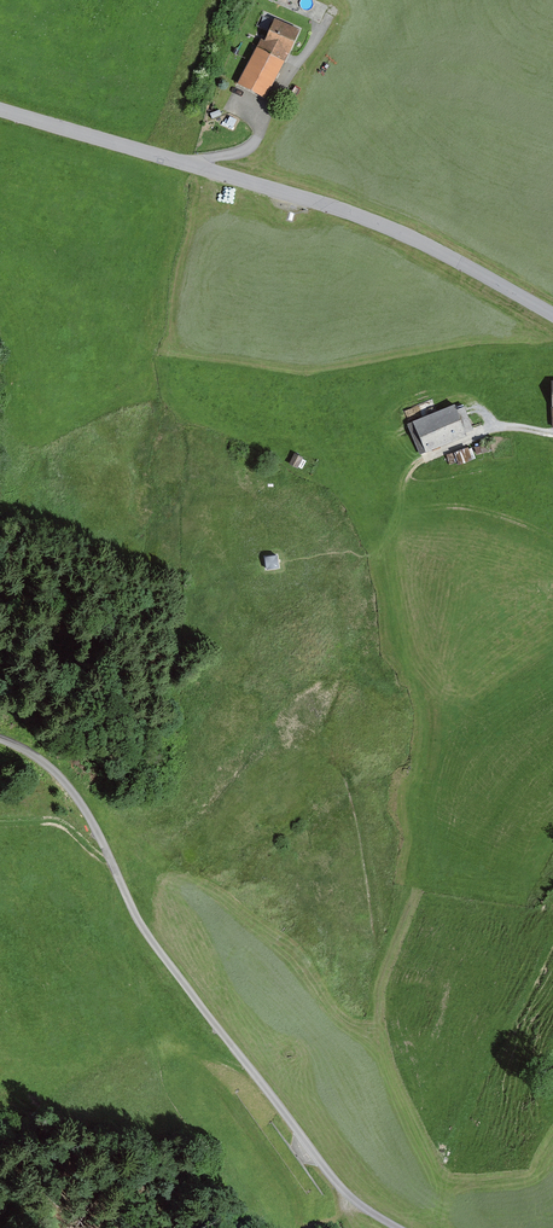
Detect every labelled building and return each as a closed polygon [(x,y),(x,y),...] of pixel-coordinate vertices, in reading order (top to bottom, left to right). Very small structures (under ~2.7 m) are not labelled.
[(298,33),(275,22),(265,42),(261,40),(237,86),(265,100),(298,33)] [(407,422),(420,454),(468,434),(467,432),(473,429),(464,406),(456,409),(454,404),(407,422)] [(296,454),(289,466),(296,470),(303,458),(296,454)]
